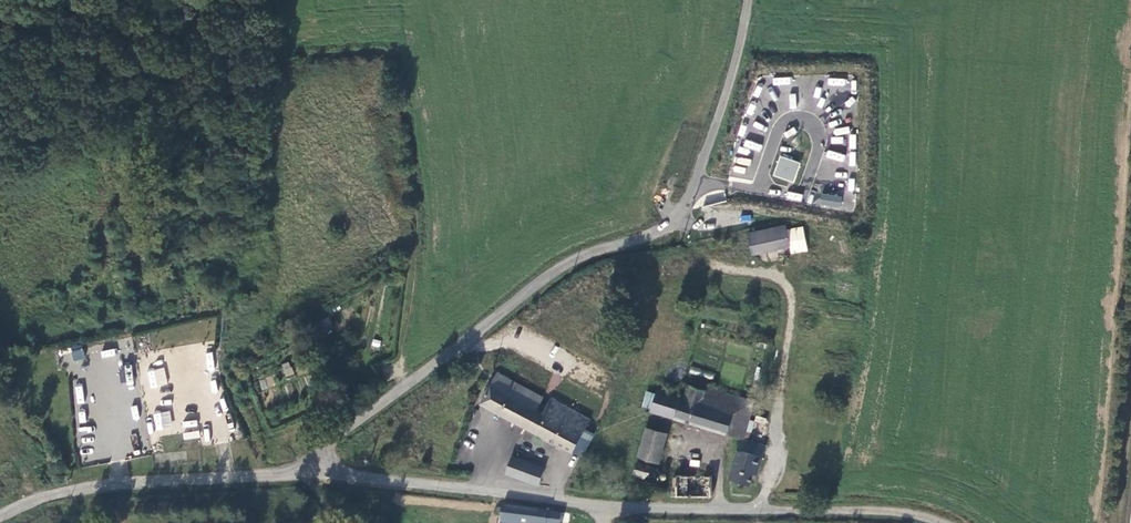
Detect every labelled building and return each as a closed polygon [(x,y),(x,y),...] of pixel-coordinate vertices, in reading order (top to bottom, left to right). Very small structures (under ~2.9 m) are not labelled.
[(800,165),(780,158),(774,178),(794,185),(800,165)] [(841,206),(841,195),(819,194),(818,205),(841,206)] [(785,224),(748,235),(754,255),(791,245),(785,224)] [(82,348),(71,351),(74,361),(85,358),(82,348)] [(290,362),(281,364),(284,377),(293,375),(290,362)] [(147,370),(150,387),(167,384),(164,367),(147,370)] [(537,408),(543,397),(498,372),(491,383),(481,404),(573,452),(589,420),(551,399),(549,401),(544,411),(537,408)] [(743,437),(744,438),(745,435),(754,400),(706,385),(705,389),(690,385),(688,390),(702,393),(692,424),(743,437)] [(650,411),(692,424),(702,393),(688,390),(686,400),(656,390),(650,411)] [(153,413),(156,430),(172,427),(169,410),(153,413)] [(664,434),(645,428),(638,456),(658,463),(664,434)] [(186,439),(200,437),(199,430),(184,433),(186,439)] [(752,440),(742,438),(740,447),(750,449),(752,440)] [(768,445),(754,441),(753,449),(750,449),(740,447),(730,479),(751,485),(756,468),(760,470),(768,445)] [(547,467),(513,455),(505,475),(539,487),(547,467)] [(661,472),(637,461),(633,473),(656,484),(661,472)] [(671,496),(713,496),(713,476),(675,475),(674,486),(670,486),(671,496)] [(562,510),(500,505),(498,522),(561,522),(562,510)]
